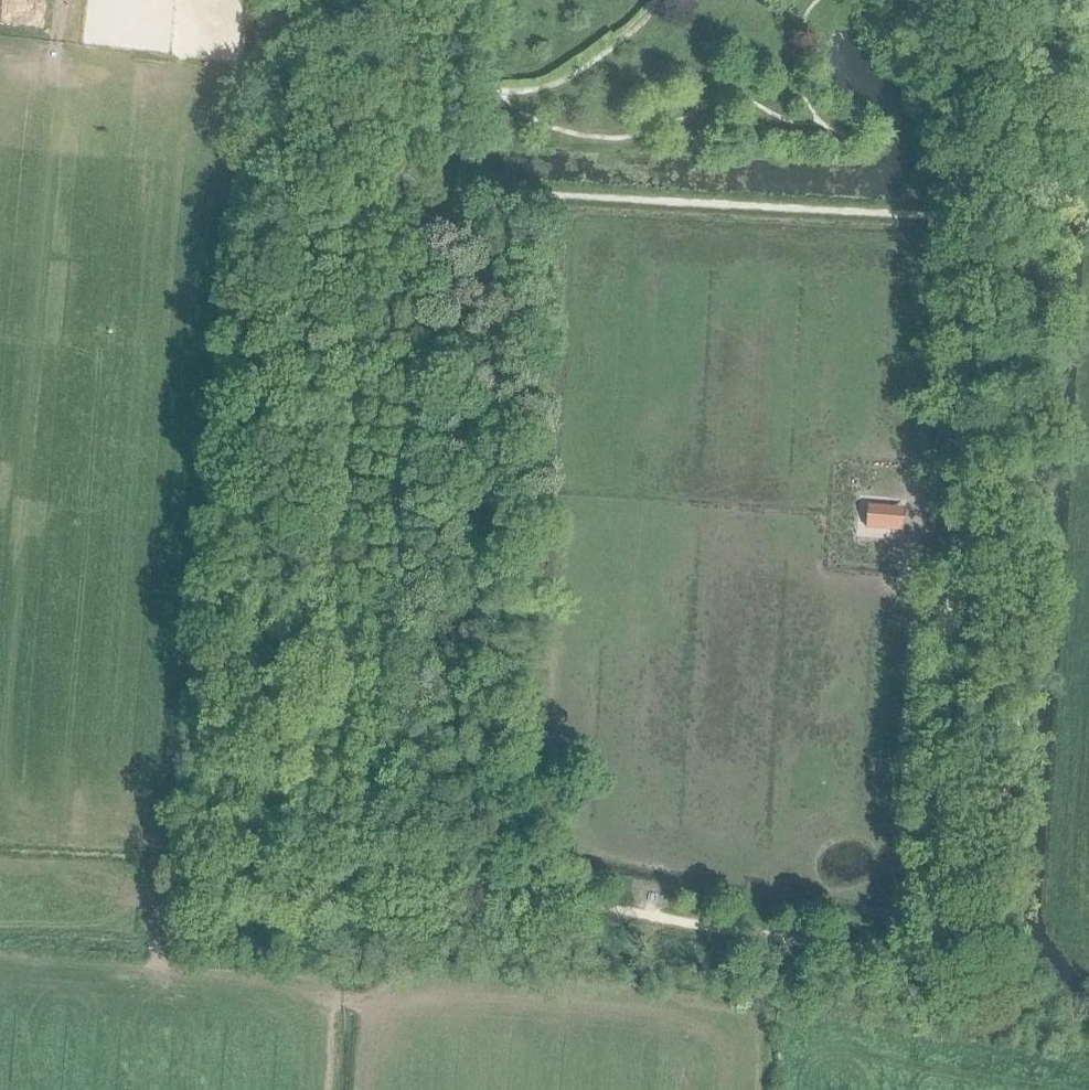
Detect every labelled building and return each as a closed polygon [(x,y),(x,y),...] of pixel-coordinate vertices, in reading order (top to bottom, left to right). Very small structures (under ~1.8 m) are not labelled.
[(866,505),(864,528),(903,532),(905,508),(866,505)]
